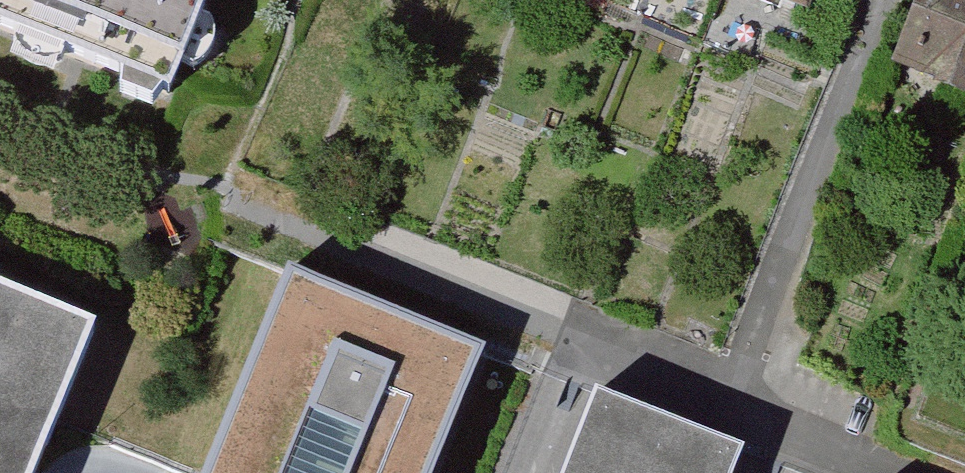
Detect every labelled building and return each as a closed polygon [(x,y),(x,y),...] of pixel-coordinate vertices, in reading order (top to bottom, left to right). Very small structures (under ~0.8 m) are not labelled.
[(112,95),(113,109),(144,122),(153,109),(164,114),(209,0),(0,0),(0,47),(112,95)] [(809,17),(815,0),(765,0),(809,17)] [(891,71),(964,101),(964,0),(919,0),(891,71)] [(553,334),(287,225),(186,472),(496,472),(553,334)] [(0,293),(0,472),(36,472),(94,332),(0,293)] [(629,407),(604,472),(782,472),(785,465),(629,407)]
